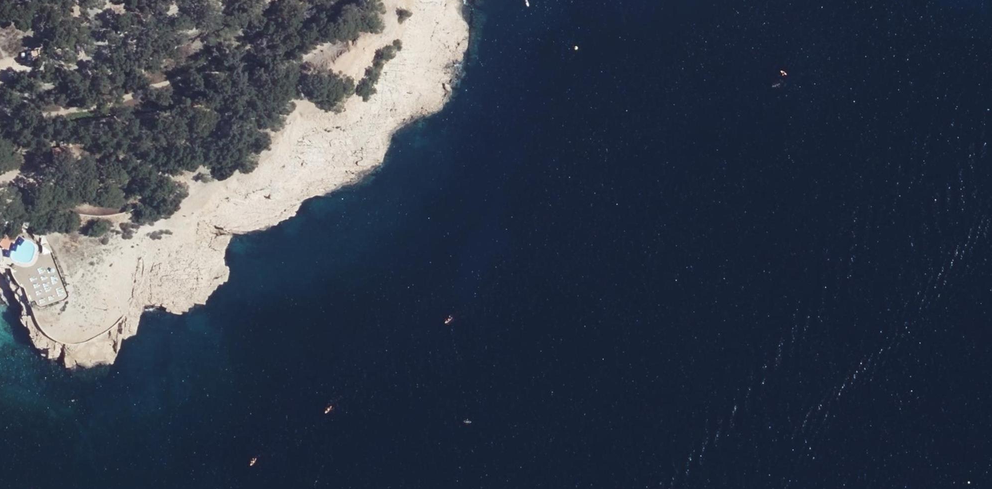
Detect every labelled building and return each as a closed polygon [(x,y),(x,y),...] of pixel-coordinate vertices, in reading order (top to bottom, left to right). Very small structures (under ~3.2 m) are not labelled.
[(234,120),(222,123),(223,130),(236,128),(234,120)] [(13,226),(0,244),(7,250),(17,236),(14,232),(16,228),(13,226)]
